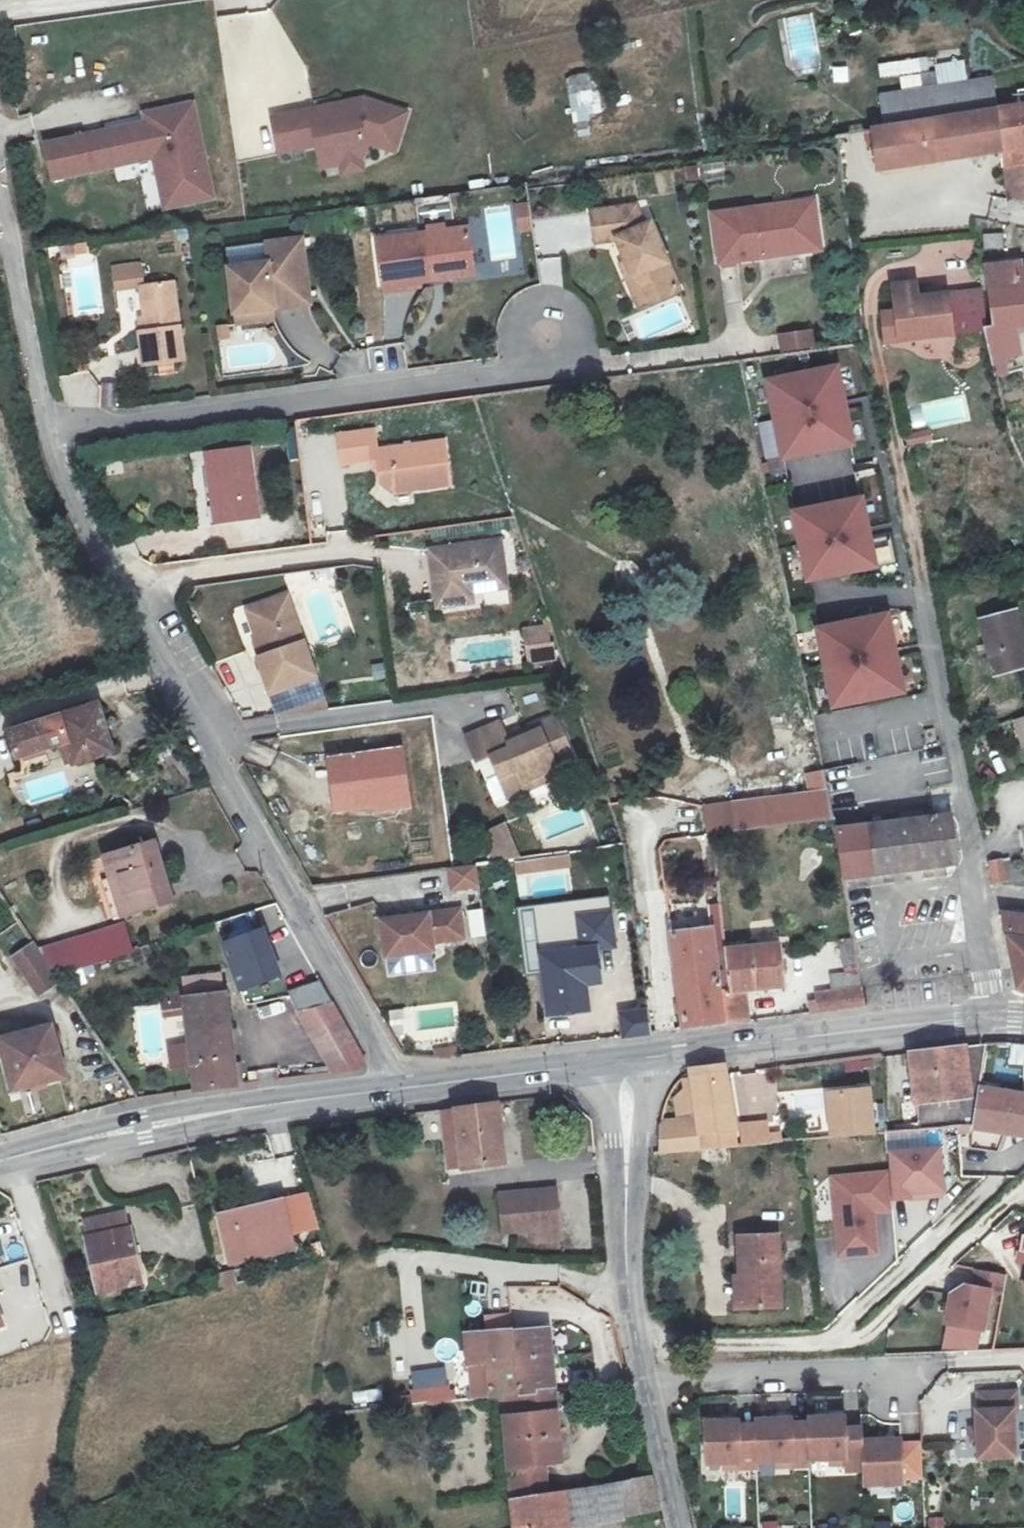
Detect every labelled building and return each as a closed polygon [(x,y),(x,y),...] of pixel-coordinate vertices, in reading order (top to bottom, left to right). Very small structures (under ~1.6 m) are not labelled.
[(587,73),(566,76),(575,136),(597,133),(587,73)] [(995,109),(990,78),(880,95),(885,127),(995,109)] [(369,94),(271,113),(277,148),(316,140),(320,162),(341,158),(344,168),(365,163),(363,153),(367,145),(366,135),(373,133),(397,140),(406,106),(369,94)] [(149,121),(42,141),(49,175),(155,153),(167,209),(214,199),(194,101),(146,110),(149,121)] [(995,109),(1002,148),(1010,198),(1023,200),(1023,105),(1018,106),(995,109)] [(877,168),(1002,148),(995,109),(885,127),(871,129),(877,168)] [(711,205),(719,254),(759,249),(758,243),(777,240),(778,246),(798,243),(792,199),(772,202),(771,197),(711,205)] [(514,233),(531,232),(529,202),(512,203),(514,233)] [(634,203),(591,209),(595,238),(617,235),(627,261),(632,259),(647,298),(677,286),(651,221),(643,224),(634,203)] [(471,222),(378,226),(380,273),(425,272),(425,264),(472,263),(471,222)] [(981,234),(982,250),(1003,248),(1002,233),(981,234)] [(264,242),(265,251),(301,246),(299,236),(264,242)] [(235,311),(274,306),(272,291),(306,285),(301,246),(265,251),(266,261),(228,267),(235,311)] [(472,263),(425,264),(425,272),(473,270),(472,263)] [(1018,270),(1021,270),(1020,264),(1016,264),(986,268),(988,292),(1020,288),(1018,270)] [(992,329),(1011,328),(1023,326),(1023,269),(1021,270),(1018,270),(1020,288),(988,292),(992,329)] [(955,334),(948,271),(898,276),(899,285),(890,286),(893,312),(887,313),(891,341),(955,334)] [(140,286),(147,331),(140,333),(144,365),(184,359),(173,282),(140,286)] [(274,306),(235,311),(236,324),(276,318),(274,306)] [(1011,328),(992,329),(999,362),(1016,360),(1018,359),(1011,328)] [(777,335),(780,355),(815,349),(812,329),(777,335)] [(1019,375),(1016,360),(999,362),(1003,377),(1019,375)] [(848,364),(777,376),(790,454),(861,442),(848,364)] [(765,457),(777,455),(772,428),(760,430),(765,457)] [(337,437),(342,466),(376,461),(380,487),(392,495),(451,485),(443,441),(376,451),(373,431),(337,437)] [(203,458),(208,492),(214,491),(219,524),(255,518),(244,451),(203,458)] [(214,491),(208,492),(203,493),(208,526),(219,524),(214,491)] [(868,496),(798,508),(810,576),(879,565),(868,496)] [(471,605),(470,597),(469,590),(505,586),(499,545),(428,555),(436,610),(471,605)] [(469,590),(470,597),(506,592),(505,586),(469,590)] [(271,617),(255,623),(262,647),(268,662),(262,664),(274,696),(316,682),(290,602),(268,610),(271,617)] [(268,610),(252,615),(255,623),(271,617),(268,610)] [(1019,612),(984,621),(997,675),(1023,669),(1023,631),(1019,612)] [(888,614),(817,625),(830,703),(901,692),(888,614)] [(524,629),(531,663),(554,659),(547,624),(524,629)] [(262,647),(256,649),(262,664),(268,662),(262,647)] [(111,753),(96,706),(9,732),(21,772),(48,764),(44,750),(65,743),(72,765),(111,753)] [(1016,720),(1023,738),(1023,717),(1016,720)] [(500,726),(466,741),(478,767),(490,762),(493,769),(508,803),(528,794),(525,786),(556,773),(554,770),(570,764),(554,725),(538,732),(539,736),(526,742),(528,747),(518,751),(516,749),(510,751),(500,726)] [(341,812),(374,807),(373,801),(401,797),(396,756),(334,765),(341,812)] [(490,762),(478,767),(481,774),(493,769),(490,762)] [(556,773),(525,786),(528,794),(560,781),(556,773)] [(830,818),(827,790),(707,807),(711,834),(830,818)] [(373,801),(374,807),(375,815),(404,810),(401,797),(373,801)] [(950,812),(835,828),(842,879),(957,863),(950,812)] [(506,824),(482,835),(494,862),(513,860),(521,858),(506,824)] [(150,843),(101,860),(108,881),(99,884),(110,919),(119,917),(169,901),(150,843)] [(521,858),(513,860),(516,878),(565,871),(562,853),(521,858)] [(994,886),(1004,883),(1000,862),(989,865),(994,886)] [(477,865),(447,868),(449,892),(479,890),(477,865)] [(457,910),(376,914),(378,952),(427,950),(427,941),(458,940),(457,910)] [(467,912),(468,937),(483,936),(482,911),(467,912)] [(533,927),(537,956),(545,1017),(586,1012),(582,984),(597,982),(587,915),(554,922),(533,927)] [(1023,989),(1023,917),(1000,916),(1015,989),(1023,989)] [(266,917),(222,926),(235,984),(279,975),(266,917)] [(720,1024),(716,953),(714,919),(693,922),(695,930),(665,934),(681,1029),(720,1024)] [(16,954),(28,946),(20,933),(8,942),(16,954)] [(28,946),(16,954),(12,957),(38,996),(58,982),(54,976),(53,976),(31,944),(28,946)] [(774,945),(716,953),(720,1024),(745,1021),(742,991),(781,986),(774,945)] [(180,976),(183,1000),(223,995),(220,969),(180,976)] [(820,1000),(810,1001),(812,1012),(863,1006),(860,990),(857,991),(820,995),(820,1000)] [(374,1068),(364,1041),(337,994),(298,1007),(313,1076),(374,1068)] [(234,1086),(223,995),(183,1000),(195,1091),(234,1086)] [(643,1011),(618,1014),(622,1037),(649,1033),(646,1011),(643,1011)] [(50,1027),(0,1039),(0,1056),(10,1093),(64,1079),(50,1027)] [(973,1125),(978,1092),(984,1047),(908,1054),(911,1087),(915,1130),(973,1125)] [(700,1132),(733,1128),(722,1064),(690,1068),(700,1132)] [(915,1130),(911,1087),(884,1090),(887,1132),(915,1130)] [(829,1092),(833,1137),(872,1133),(868,1088),(829,1092)] [(973,1125),(973,1126),(1023,1134),(1023,1128),(1023,1099),(978,1092),(973,1125)] [(462,1169),(502,1164),(494,1104),(455,1110),(462,1169)] [(739,1126),(741,1145),(773,1141),(771,1122),(739,1126)] [(659,1129),(662,1152),(697,1149),(693,1123),(659,1129)] [(733,1128),(700,1132),(702,1149),(736,1145),(733,1128)] [(940,1150),(891,1154),(894,1198),(943,1195),(940,1150)] [(889,1213),(886,1171),(832,1175),(838,1254),(877,1251),(874,1215),(889,1213)] [(561,1187),(520,1192),(523,1227),(546,1224),(564,1222),(561,1187)] [(523,1227),(520,1192),(507,1193),(511,1229),(523,1227)] [(282,1199),(291,1234),(317,1228),(307,1194),(282,1199)] [(291,1234),(282,1199),(218,1215),(231,1266),(257,1260),(259,1267),(274,1263),(272,1256),(295,1250),(291,1234)] [(125,1214),(115,1216),(120,1234),(129,1232),(125,1214)] [(141,1286),(129,1232),(120,1234),(115,1216),(82,1225),(98,1295),(141,1286)] [(564,1222),(546,1224),(548,1238),(564,1236),(564,1222)] [(782,1309),(780,1234),(738,1236),(740,1263),(734,1263),(736,1310),(782,1309)] [(1005,1279),(975,1273),(973,1292),(963,1291),(951,1298),(945,1328),(981,1334),(988,1294),(1002,1297),(1005,1279)] [(484,1317),(486,1330),(511,1326),(509,1312),(484,1317)] [(500,1398),(553,1392),(573,1390),(572,1378),(551,1380),(546,1328),(464,1335),(467,1366),(486,1365),(489,1399),(500,1398)] [(981,1334),(945,1328),(943,1343),(977,1350),(981,1334)] [(409,1372),(414,1407),(453,1401),(448,1367),(409,1372)] [(629,1384),(620,1385),(623,1397),(632,1395),(629,1384)] [(510,1500),(546,1494),(544,1467),(560,1466),(553,1392),(500,1398),(510,1500)] [(1014,1392),(977,1394),(978,1411),(974,1411),(976,1458),(1012,1456),(1010,1410),(1015,1410),(1014,1392)] [(845,1415),(807,1417),(807,1421),(808,1459),(845,1457),(846,1470),(862,1469),(861,1439),(860,1426),(845,1426),(845,1415)] [(754,1418),(754,1424),(755,1461),(792,1459),(792,1466),(808,1465),(808,1459),(807,1421),(792,1422),(792,1417),(754,1418)] [(739,1419),(704,1420),(705,1462),(739,1461),(740,1467),(756,1467),(755,1461),(754,1424),(739,1424),(739,1419)] [(901,1438),(861,1439),(862,1469),(862,1484),(903,1483),(902,1478),(921,1477),(919,1442),(901,1443),(901,1438)] [(650,1477),(617,1483),(623,1516),(658,1510),(650,1477)] [(563,1492),(567,1526),(623,1516),(617,1483),(563,1492)] [(876,1489),(876,1501),(900,1501),(900,1489),(876,1489)] [(567,1526),(563,1492),(546,1494),(510,1500),(513,1527),(567,1527),(567,1526)]
